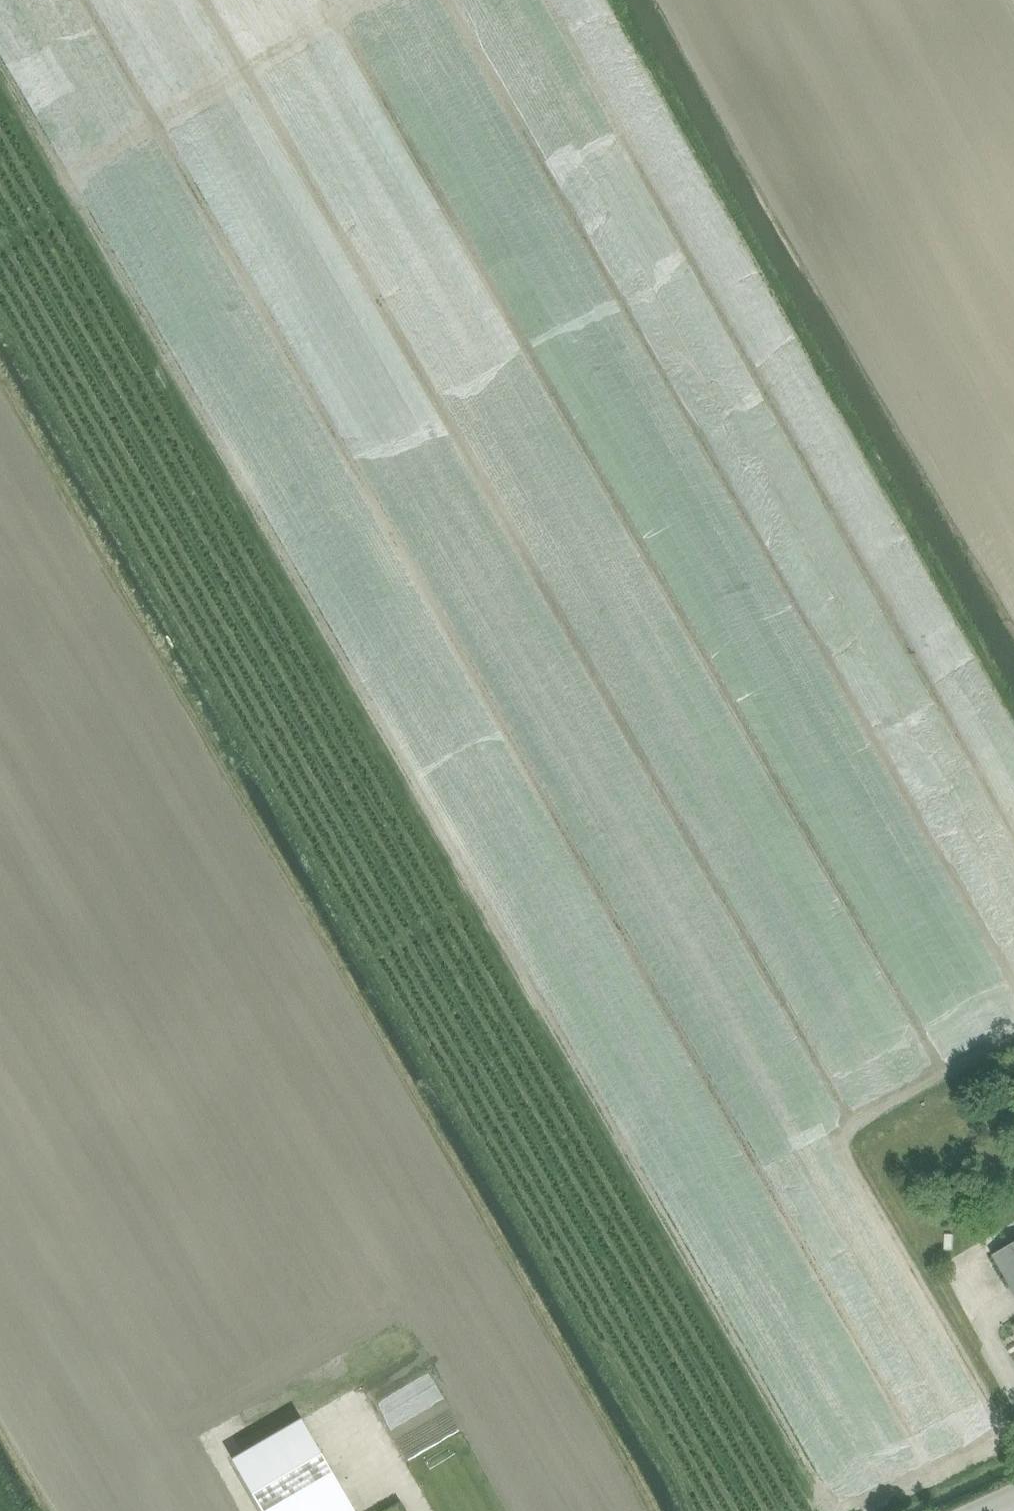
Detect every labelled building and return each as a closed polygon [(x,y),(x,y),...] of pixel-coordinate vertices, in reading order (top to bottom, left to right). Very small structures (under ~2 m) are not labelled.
[(996,1253),(1013,1285),(1013,1243),(996,1253)] [(231,1458),(262,1510),(355,1510),(301,1418),(231,1458)]
